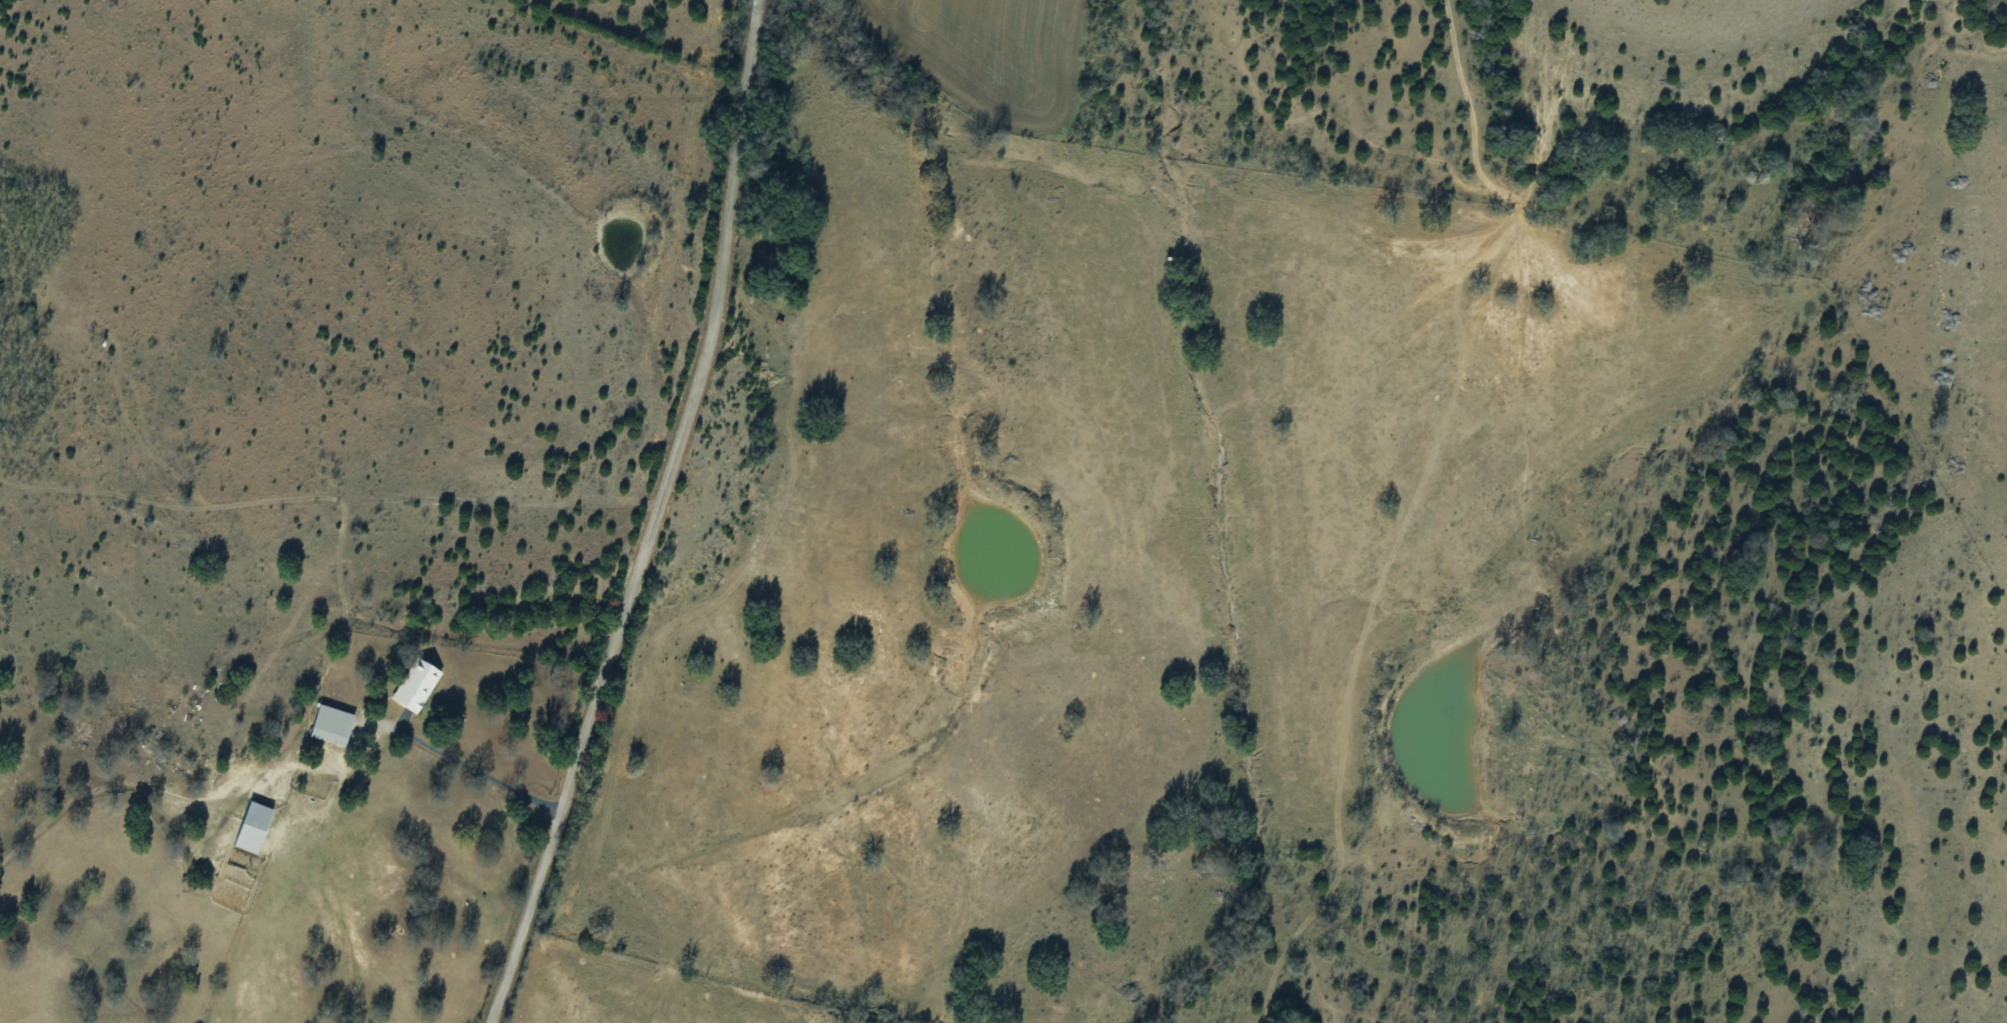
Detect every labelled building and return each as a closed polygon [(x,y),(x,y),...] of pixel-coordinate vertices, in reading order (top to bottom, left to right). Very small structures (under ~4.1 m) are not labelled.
[(388,698),(414,714),(440,671),(414,656),(388,698)] [(343,746),(352,714),(316,704),(307,736),(343,746)] [(271,809),(248,800),(232,846),(255,854),(271,809)]
